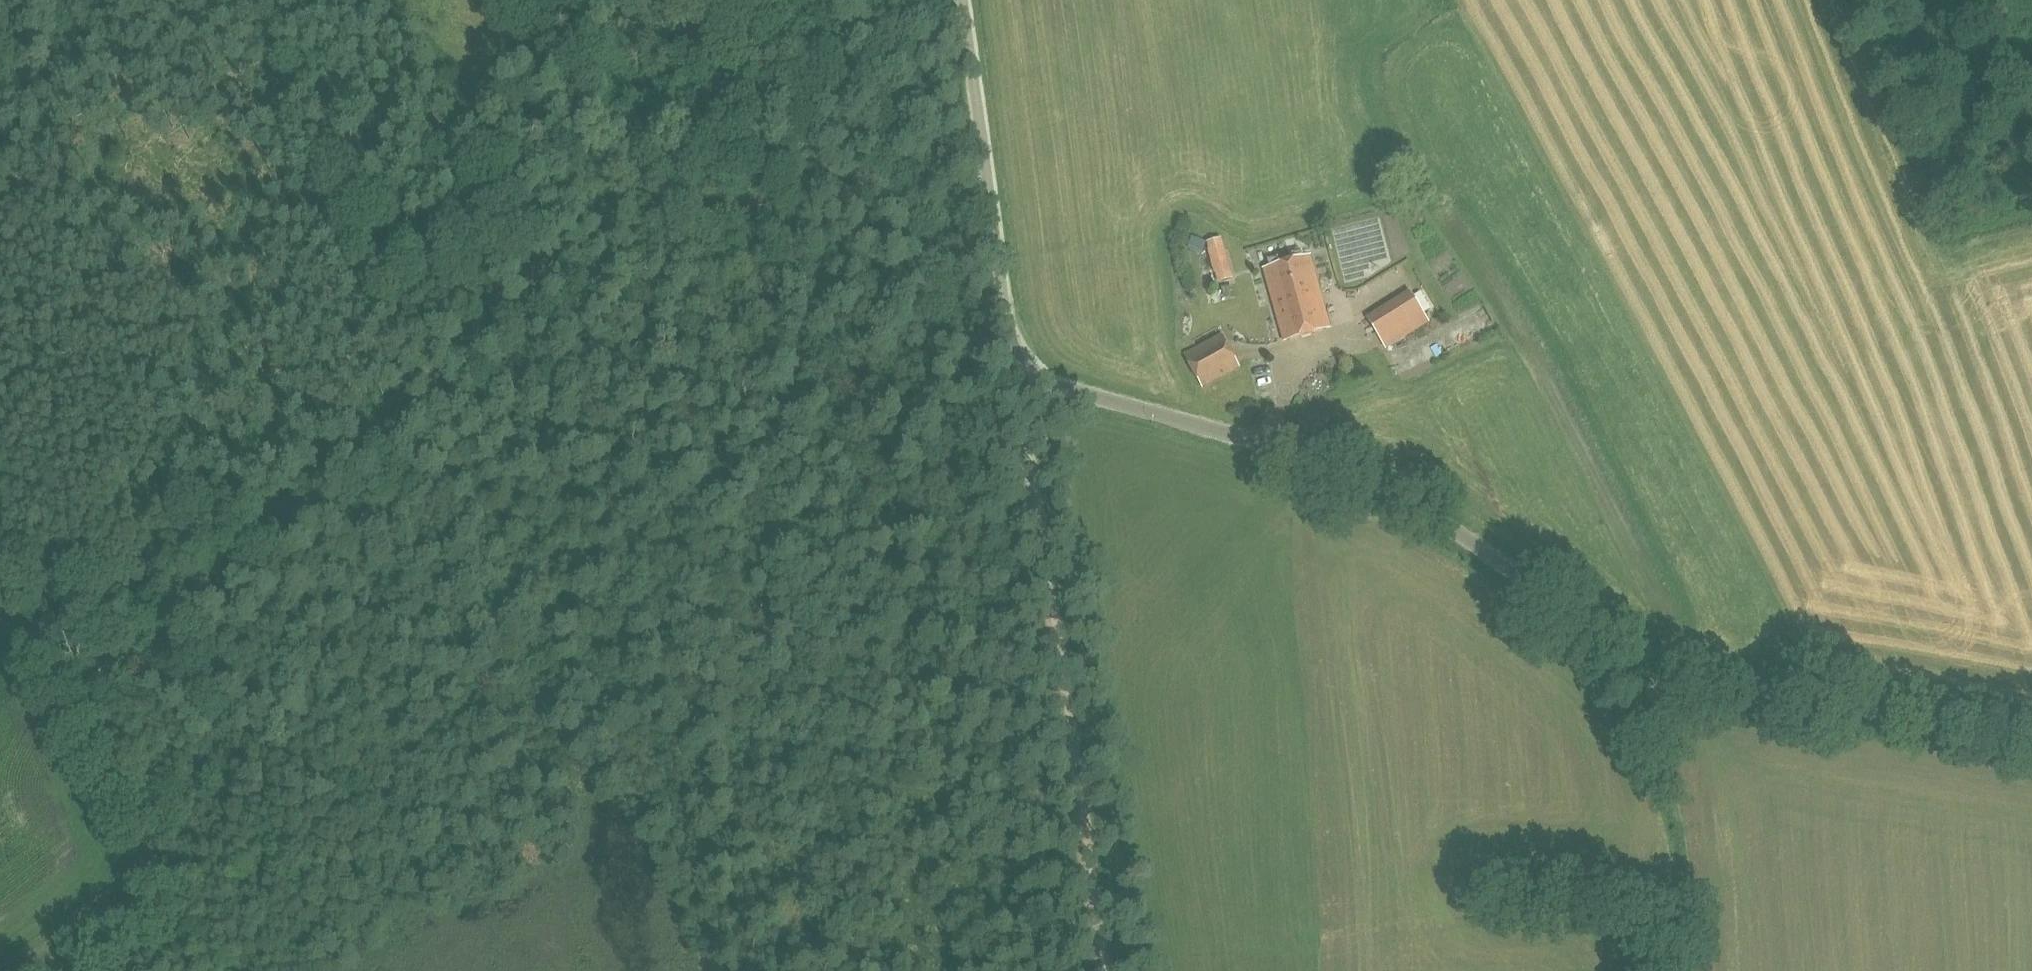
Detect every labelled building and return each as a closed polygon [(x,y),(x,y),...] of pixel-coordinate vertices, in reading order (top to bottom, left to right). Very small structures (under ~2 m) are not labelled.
[(1206,242),(1192,236),(1187,247),(1202,253),(1206,242)] [(1232,279),(1221,239),(1207,243),(1217,282),(1232,279)] [(1310,256),(1264,268),(1283,340),(1329,327),(1310,256)] [(1430,308),(1420,292),(1413,296),(1420,308),(1423,313),(1430,308)] [(1427,321),(1410,293),(1366,320),(1373,331),(1369,333),(1371,338),(1375,335),(1383,348),(1427,321)] [(1183,354),(1202,388),(1240,367),(1222,333),(1183,354)]
